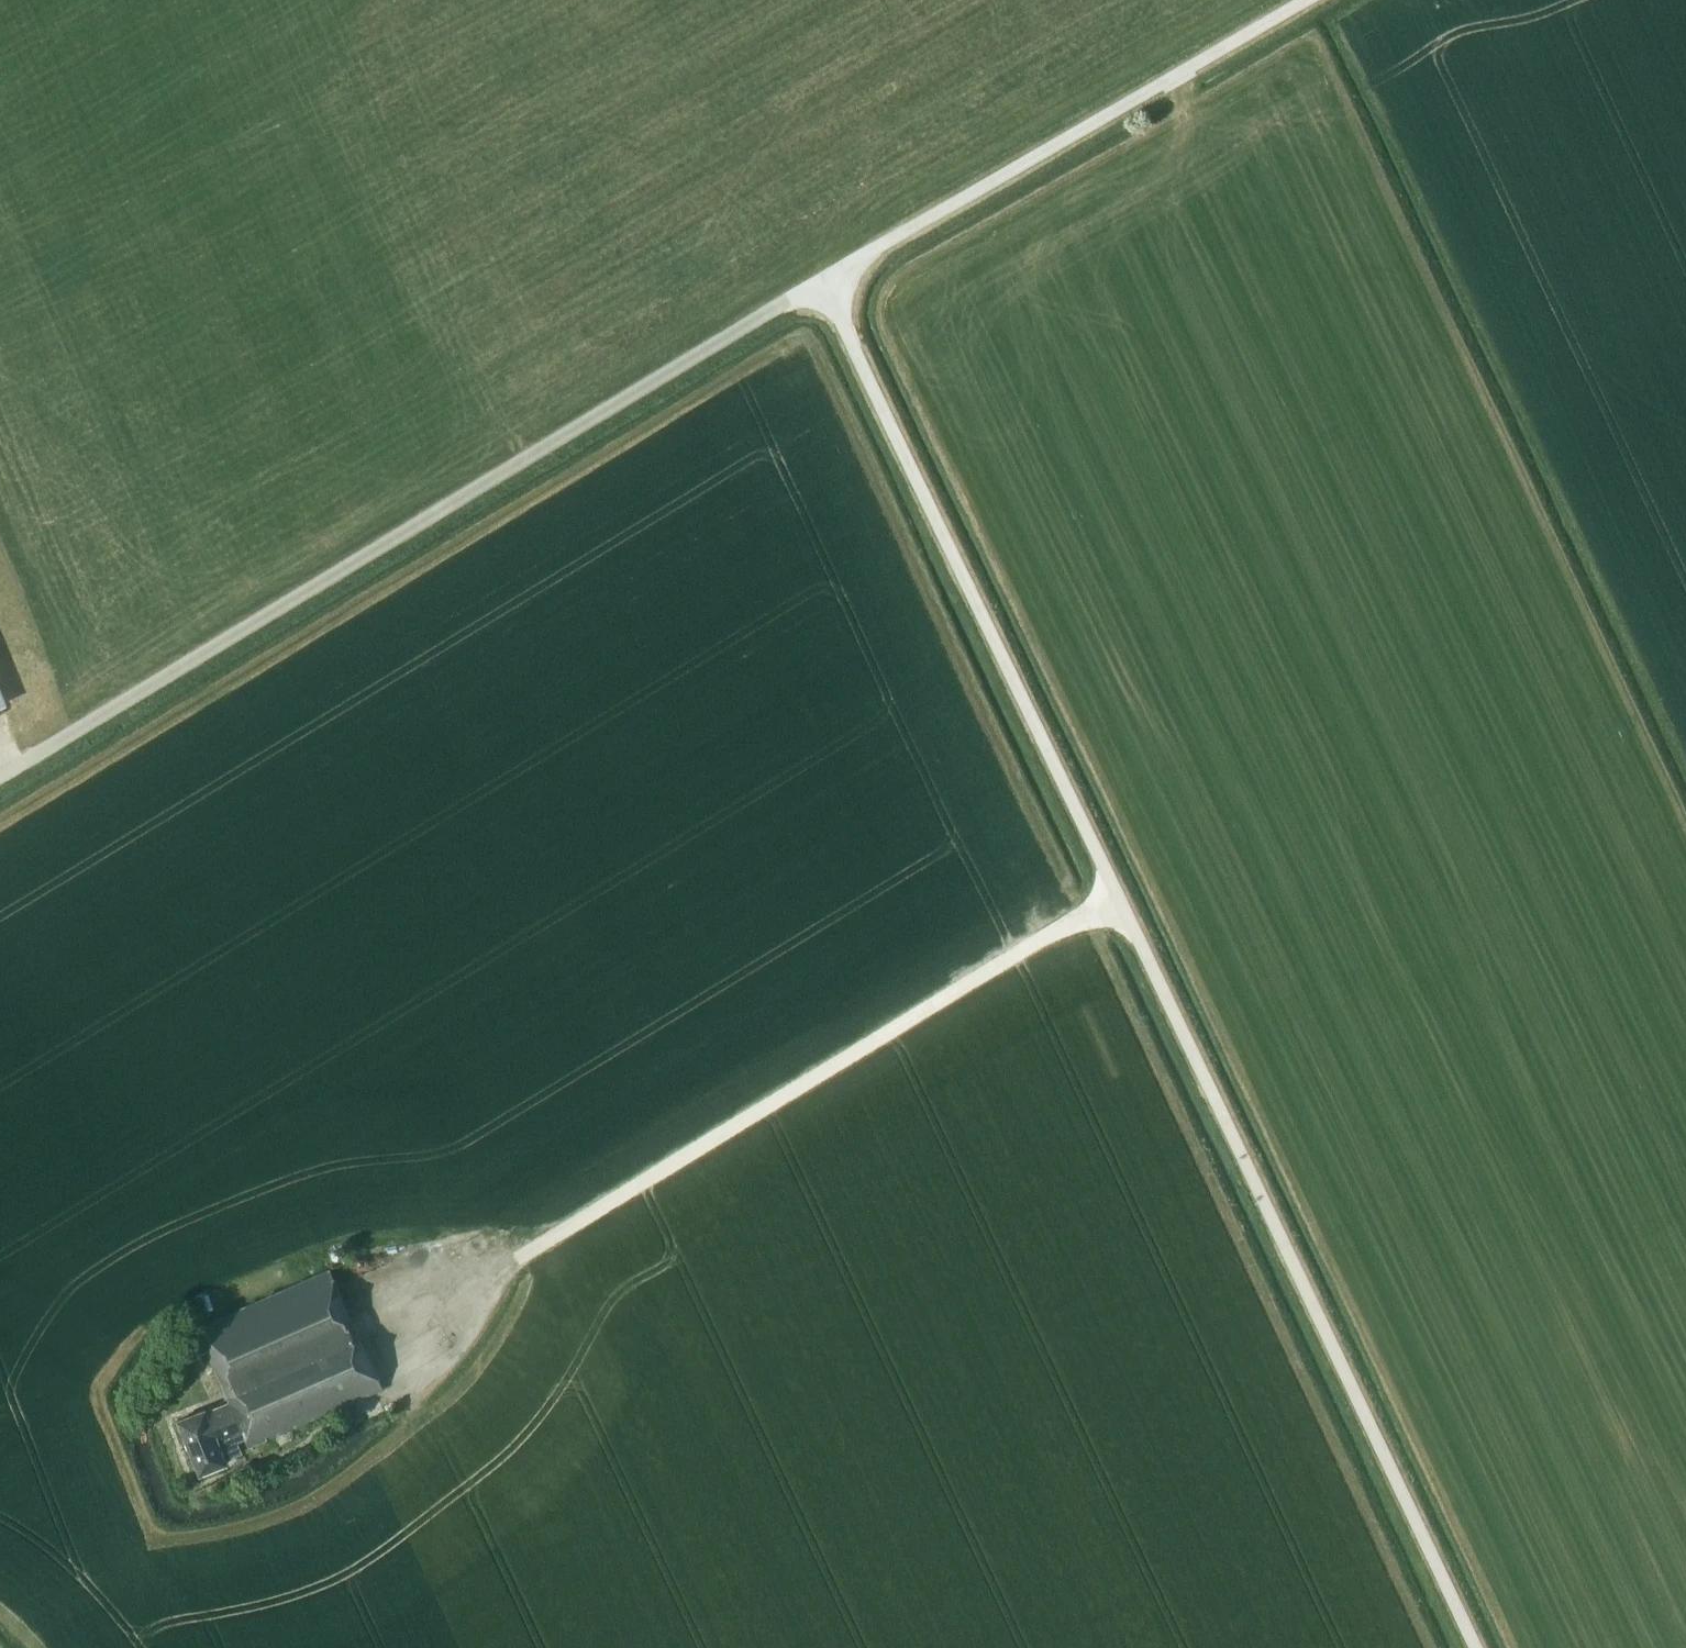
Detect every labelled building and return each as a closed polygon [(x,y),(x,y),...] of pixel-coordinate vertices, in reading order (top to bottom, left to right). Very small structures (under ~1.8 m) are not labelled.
[(261,1418),(269,1438),(381,1389),(330,1270),(198,1327),(220,1378),(240,1369),(253,1400),(241,1405),(249,1423),(261,1418)] [(251,1446),(269,1438),(261,1418),(249,1423),(241,1405),(253,1400),(240,1369),(220,1378),(230,1401),(207,1411),(206,1409),(180,1421),(203,1474),(229,1462),(227,1458),(244,1451),(239,1440),(244,1438),(241,1431),(244,1430),(251,1446)]
